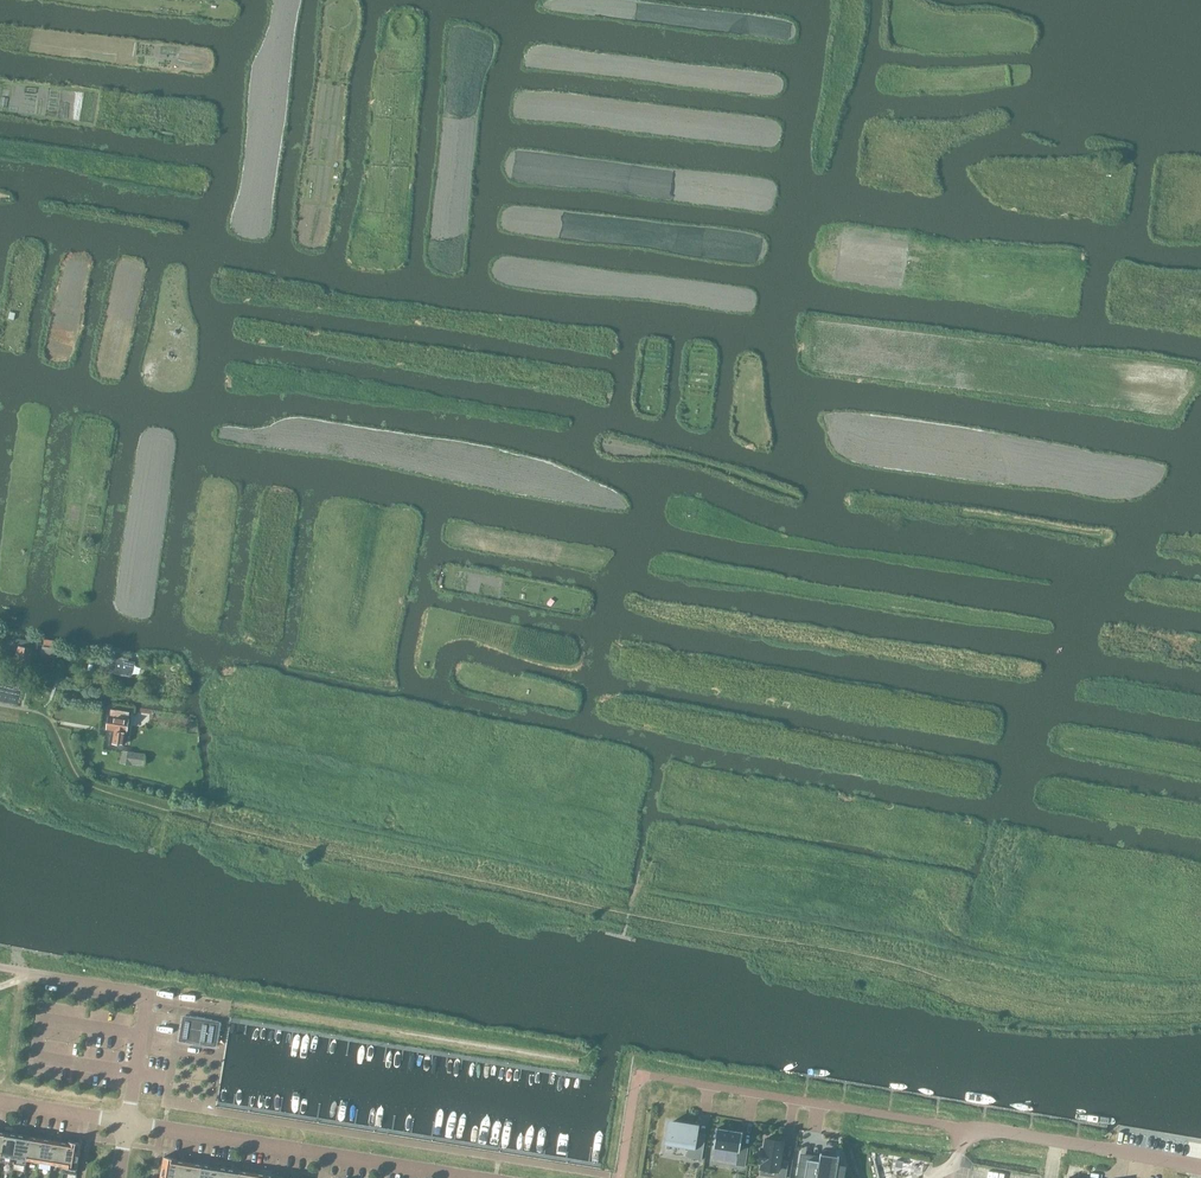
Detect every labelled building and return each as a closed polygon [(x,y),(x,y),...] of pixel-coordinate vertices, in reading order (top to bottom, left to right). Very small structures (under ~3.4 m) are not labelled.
[(30,668),(32,656),(34,656),(37,655),(39,643),(18,639),(16,640),(15,647),(18,647),(14,665),(30,668)] [(55,657),(56,648),(43,646),(42,654),(43,655),(55,657)] [(131,676),(133,673),(135,668),(135,662),(112,656),(110,662),(108,668),(109,670),(131,676)] [(127,732),(130,712),(110,709),(107,729),(114,730),(112,743),(123,745),(125,732),(127,732)] [(143,765),(145,754),(133,752),(134,751),(122,749),(120,762),(132,764),(143,765)] [(184,1017),(180,1040),(215,1046),(218,1023),(184,1017)] [(669,1123),(666,1144),(668,1144),(688,1148),(688,1150),(687,1157),(702,1159),(705,1140),(696,1138),(693,1138),(695,1127),(669,1123)] [(740,1147),(742,1132),(717,1128),(714,1147),(722,1148),(721,1151),(731,1152),(731,1150),(739,1151),(736,1165),(745,1166),(748,1148),(740,1147)] [(0,1161),(13,1163),(18,1134),(5,1132),(0,1161)] [(13,1163),(26,1165),(31,1136),(18,1134),(13,1163)] [(27,1160),(39,1162),(43,1138),(31,1136),(26,1165),(27,1160)] [(759,1162),(762,1162),(761,1168),(777,1170),(776,1177),(781,1177),(785,1177),(788,1161),(780,1160),(783,1141),(780,1141),(780,1138),(769,1137),(769,1139),(766,1138),(764,1148),(762,1148),(759,1162)] [(39,1162),(52,1164),(56,1140),(43,1138),(39,1162)] [(52,1164),(64,1166),(68,1142),(56,1140),(52,1164)] [(68,1142),(64,1166),(63,1173),(77,1175),(82,1143),(68,1141),(68,1142)] [(821,1153),(820,1159),(801,1156),(798,1177),(844,1177),(846,1163),(839,1162),(840,1156),(838,1156),(838,1158),(822,1155),(822,1153),(821,1153)] [(177,1159),(164,1157),(161,1177),(174,1177),(177,1159)] [(177,1159),(174,1177),(187,1177),(190,1162),(178,1160),(178,1159),(177,1159)] [(187,1177),(200,1177),(201,1173),(203,1164),(200,1164),(190,1162),(187,1177)] [(200,1177),(213,1177),(215,1166),(203,1164),(201,1173),(200,1177)] [(228,1168),(215,1166),(213,1177),(226,1177),(228,1168)] [(226,1177),(239,1177),(240,1170),(228,1168),(226,1177)]
